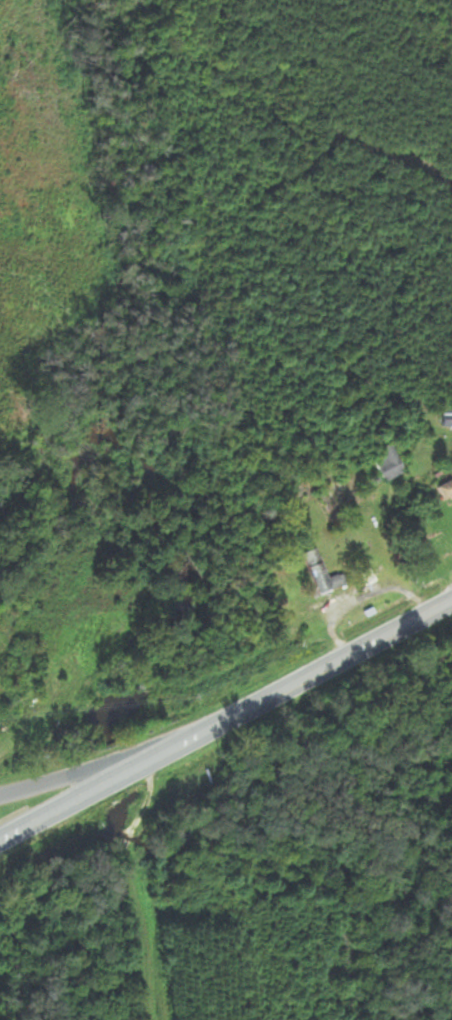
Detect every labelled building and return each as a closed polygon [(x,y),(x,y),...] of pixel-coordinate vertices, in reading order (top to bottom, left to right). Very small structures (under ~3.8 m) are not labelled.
[(444,410),(444,427),(451,427),(451,410),(444,410)] [(370,446),(386,482),(407,472),(391,436),(370,446)] [(440,487),(447,502),(451,499),(451,482),(440,487)] [(304,554),(321,595),(347,585),(343,573),(330,578),(318,549),(304,554)]
